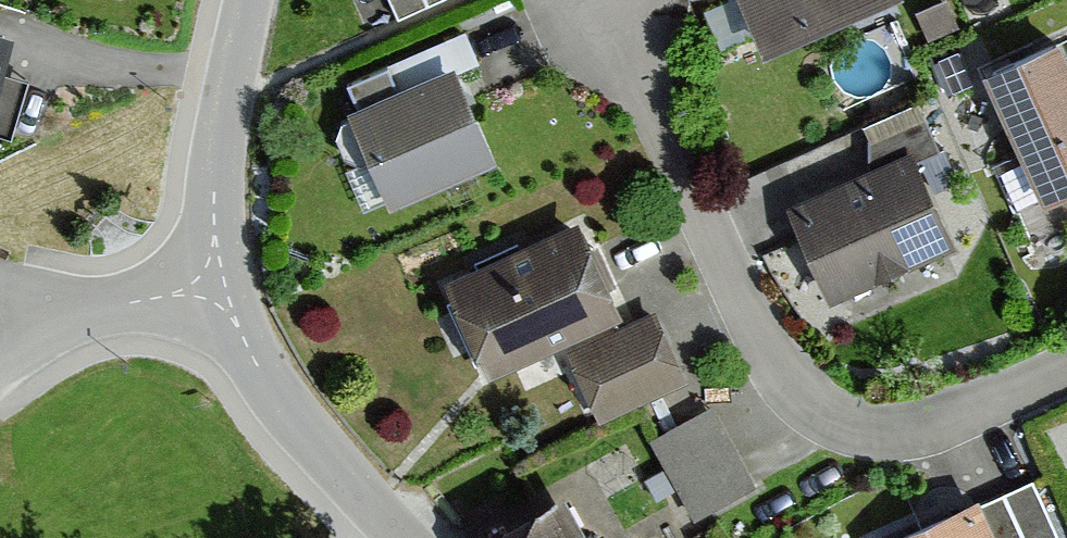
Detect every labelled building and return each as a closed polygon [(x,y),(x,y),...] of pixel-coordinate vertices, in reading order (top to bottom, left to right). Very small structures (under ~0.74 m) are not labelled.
[(763,63),(906,0),(735,0),(763,63)] [(1048,52),(980,84),(1041,213),(1066,201),(1066,93),(1048,52)] [(485,174),(442,79),(342,124),(385,219),(485,174)] [(949,257),(905,162),(781,219),(825,315),(949,257)] [(439,289),(480,384),(609,330),(568,234),(439,289)] [(647,332),(567,369),(595,428),(675,391),(647,332)] [(654,443),(698,519),(756,486),(712,410),(654,443)] [(969,506),(901,537),(1048,537),(1027,493),(975,518),(969,506)] [(566,500),(496,537),(587,537),(566,500)]
